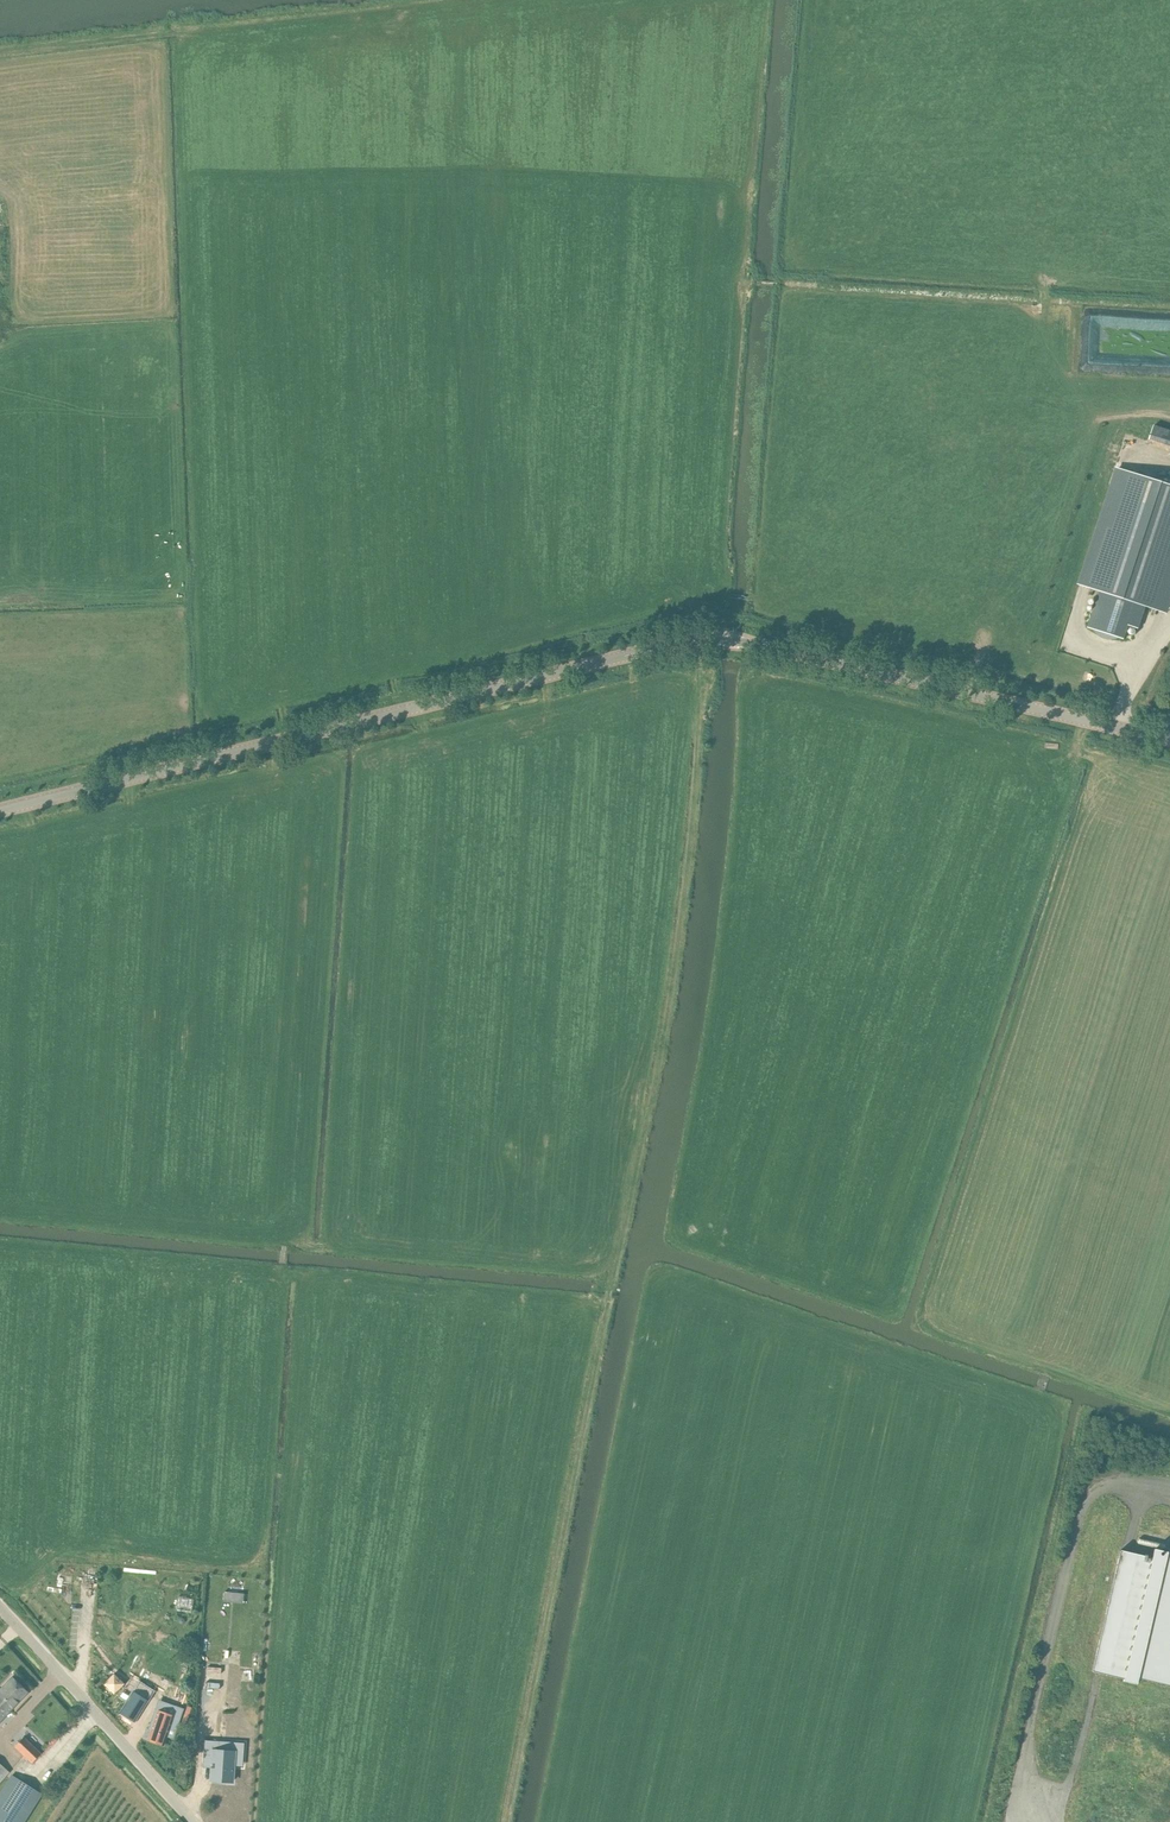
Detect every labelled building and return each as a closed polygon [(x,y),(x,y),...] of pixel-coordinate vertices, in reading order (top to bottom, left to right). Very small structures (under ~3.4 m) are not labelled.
[(1166,613),(1169,602),(1169,485),(1118,468),(1080,585),(1100,591),(1088,627),(1093,629),(1094,630),(1097,634),(1102,637),(1108,639),(1110,639),(1113,640),(1118,638),(1119,638),(1121,638),(1124,639),(1129,625),(1139,629),(1146,606),(1166,613)] [(1123,1680),(1136,1683),(1138,1677),(1169,1685),(1169,1554),(1167,1554),(1167,1551),(1154,1548),(1152,1557),(1120,1549),(1092,1671),(1124,1678),(1123,1680)] [(114,1673),(104,1684),(114,1694),(125,1684),(114,1673)] [(28,1692),(11,1676),(0,1688),(0,1721),(28,1692)] [(135,1721),(148,1701),(132,1691),(120,1712),(135,1721)] [(146,1728),(143,1738),(164,1745),(174,1715),(165,1712),(158,1710),(151,1730),(146,1728)] [(24,1737),(15,1747),(32,1763),(41,1753),(24,1737)] [(219,1739),(205,1738),(204,1753),(212,1753),(211,1779),(232,1780),(233,1750),(218,1749),(219,1739)] [(10,1772),(0,1763),(0,1782),(10,1772)] [(0,1791),(0,1821),(24,1821),(43,1794),(11,1773),(0,1791)]
